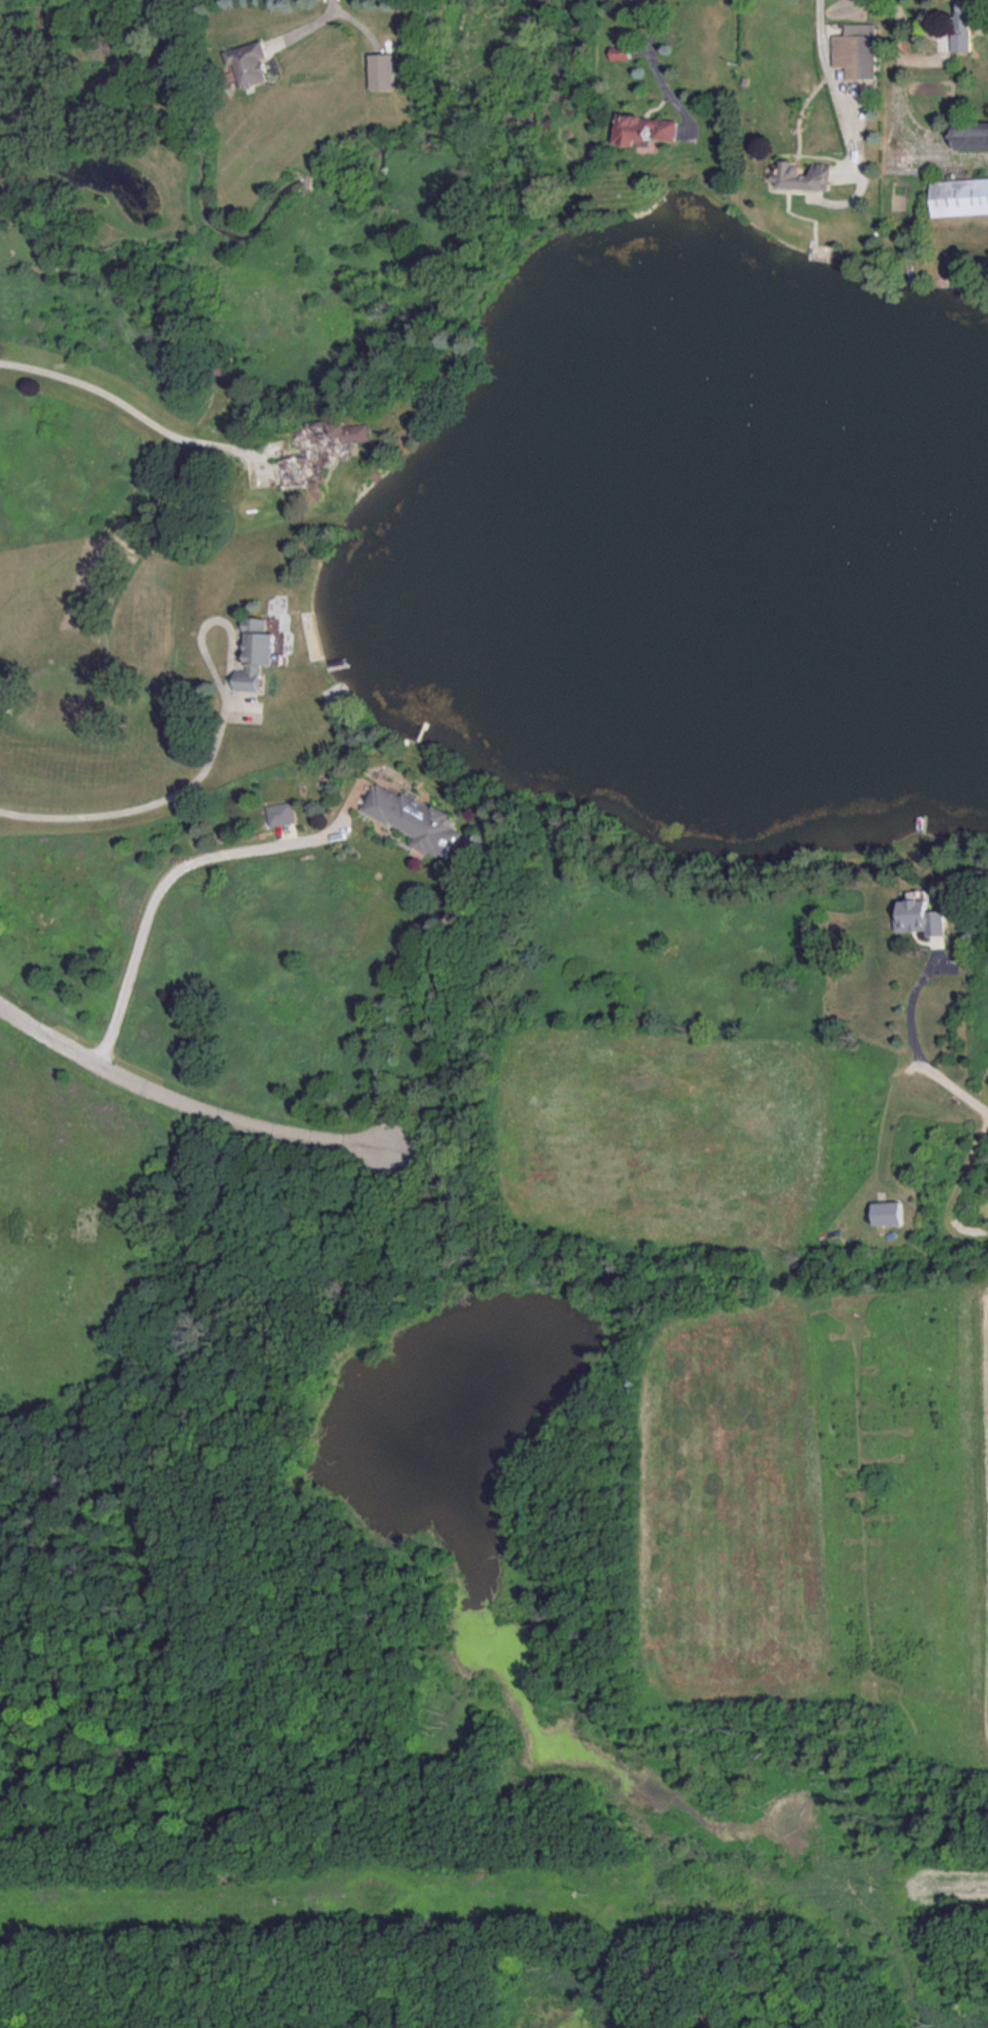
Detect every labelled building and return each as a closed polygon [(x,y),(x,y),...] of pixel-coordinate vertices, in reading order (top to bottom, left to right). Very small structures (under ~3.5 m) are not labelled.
[(987,0),(961,0),(961,32),(954,32),(954,50),(973,50),(973,24),(987,24),(987,0)] [(849,67),(849,78),(878,78),(879,24),(847,24),(847,35),(835,35),(835,67),(849,67)] [(229,49),(241,89),(273,79),(262,39),(229,49)] [(616,45),(635,44),(636,56),(617,58),(616,45)] [(374,53),(374,89),(397,89),(397,53),(374,53)] [(679,145),(681,119),(620,114),(618,140),(679,145)] [(960,127),(960,148),(987,148),(987,127),(960,127)] [(835,163),(781,161),(780,187),(834,189),(835,163)] [(936,180),(937,215),(987,213),(987,178),(936,180)] [(283,488),(320,483),(318,468),(329,467),(328,458),(339,456),(338,445),(372,441),(370,422),(302,430),(306,457),(279,460),(283,488)] [(249,670),(239,670),(238,690),(263,690),(264,665),(278,665),(279,619),(250,618),(249,670)] [(454,813),(376,782),(364,813),(418,834),(413,846),(451,861),(463,830),(449,824),(454,813)] [(898,900),(898,933),(948,933),(948,911),(930,911),(930,891),(911,891),(911,900),(898,900)] [(905,1225),(905,1203),(876,1203),(876,1225),(905,1225)]
